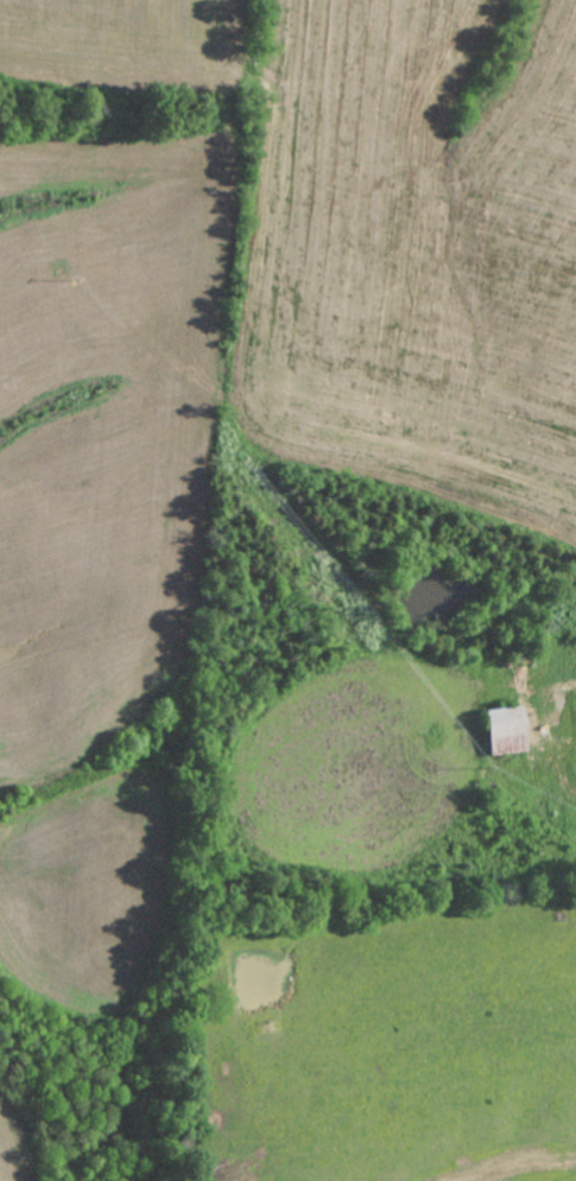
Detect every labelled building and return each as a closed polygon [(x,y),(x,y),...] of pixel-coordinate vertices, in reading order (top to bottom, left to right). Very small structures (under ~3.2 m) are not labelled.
[(534,753),(531,707),(494,709),(497,755),(534,753)]
